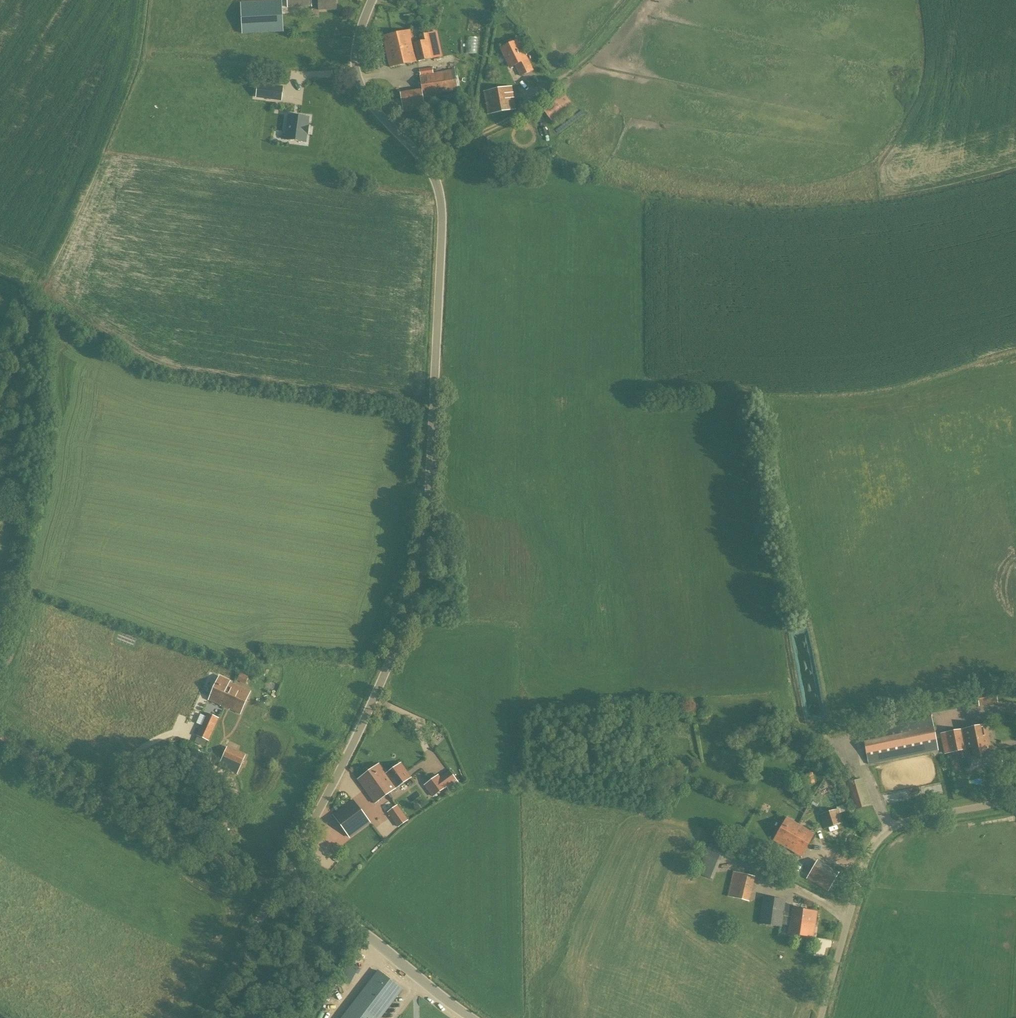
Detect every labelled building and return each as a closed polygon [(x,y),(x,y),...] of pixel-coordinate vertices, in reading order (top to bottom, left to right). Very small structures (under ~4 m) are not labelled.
[(288,8),(312,7),(312,4),(319,4),(319,10),(336,9),(336,0),(287,0),(288,8)] [(281,1),(241,4),(241,7),(242,22),(243,34),(281,32),(283,32),(281,1)] [(421,41),(413,43),(410,30),(383,37),(390,68),(417,62),(432,58),(426,33),(419,35),(421,41)] [(502,48),(511,67),(516,65),(521,76),(533,71),(526,57),(524,57),(516,41),(502,48)] [(400,93),(403,113),(425,109),(424,102),(432,101),(432,97),(458,92),(455,70),(433,73),(432,68),(419,70),(420,77),(422,90),(400,93)] [(271,98),(273,87),(257,85),(256,97),(271,98)] [(484,92),(488,115),(516,110),(512,86),(484,92)] [(541,107),(548,117),(552,121),(573,105),(562,91),(541,107)] [(286,140),(287,141),(289,141),(306,143),(306,142),(307,134),(308,135),(308,134),(308,128),(309,128),(309,127),(308,127),(309,119),(309,118),(289,116),(289,117),(287,132),(286,140)] [(548,149),(540,150),(543,168),(551,166),(548,149)] [(249,676),(240,673),(237,680),(246,684),(249,676)] [(209,700),(221,705),(232,684),(229,683),(230,681),(220,676),(209,700)] [(250,692),(232,684),(221,705),(240,714),(245,703),(250,692)] [(996,690),(977,693),(979,706),(998,703),(996,690)] [(207,712),(197,735),(209,741),(219,718),(207,712)] [(935,735),(931,716),(862,731),(869,765),(938,751),(935,735)] [(986,725),(961,730),(964,746),(969,745),(969,748),(990,744),(986,725)] [(964,746),(961,730),(941,734),(945,753),(945,754),(965,750),(967,756),(969,769),(995,764),(992,751),(990,744),(969,748),(969,745),(964,746)] [(436,731),(430,737),(438,745),(444,739),(436,731)] [(237,769),(244,756),(226,747),(219,760),(237,769)] [(386,774),(379,779),(384,786),(384,787),(389,794),(411,778),(401,764),(386,774)] [(379,779),(386,774),(379,765),(358,780),(375,804),(389,794),(384,787),(384,786),(379,779)] [(440,776),(439,774),(424,785),(433,797),(457,780),(450,770),(440,776)] [(847,783),(855,810),(871,805),(864,778),(847,783)] [(370,823),(354,801),(334,815),(350,838),(370,823)] [(387,812),(398,827),(408,820),(397,805),(387,812)] [(820,815),(824,829),(842,823),(838,809),(820,815)] [(795,846),(792,851),(802,856),(814,834),(787,818),(783,825),(796,832),(792,839),(797,842),(794,845),(795,846)] [(774,840),(792,851),(795,846),(794,845),(797,842),(792,839),(796,832),(783,825),(774,840)] [(697,874),(713,880),(725,849),(709,843),(697,874)] [(817,860),(807,879),(828,892),(839,873),(817,860)] [(728,897),(749,902),(755,877),(733,872),(728,897)] [(782,927),(782,924),(790,925),(788,934),(813,938),(817,912),(793,909),(793,906),(785,905),(785,900),(764,898),(760,924),(782,927)] [(344,960),(336,978),(349,984),(357,967),(344,960)] [(378,972),(342,1017),(381,1017),(402,990),(378,972)]
